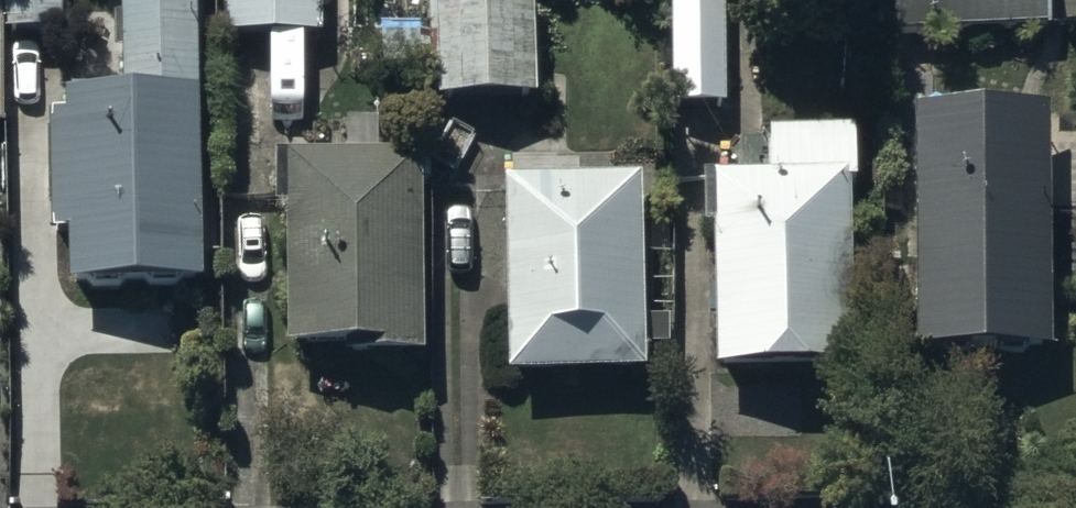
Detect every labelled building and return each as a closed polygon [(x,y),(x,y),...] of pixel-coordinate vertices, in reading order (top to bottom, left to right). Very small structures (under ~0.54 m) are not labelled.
[(11,48),(67,47),(66,0),(10,0),(11,48)] [(203,0),(123,0),(125,114),(74,115),(74,137),(59,137),(62,255),(75,255),(76,308),(208,306),(203,0)] [(235,53),(327,51),(326,0),(235,0),(235,53)] [(679,121),(731,120),(728,0),(677,0),(679,121)] [(905,49),(1055,43),(1054,0),(903,0),(905,49)] [(440,6),(443,122),(539,119),(535,4),(440,6)] [(1055,127),(919,129),(923,374),(1059,372),(1055,127)] [(774,199),(721,200),(726,390),(859,387),(855,203),(861,202),(860,144),(772,146),(774,199)] [(421,176),(281,179),(281,230),(294,229),(296,370),(424,368),(421,176)] [(647,197),(511,199),(514,394),(650,393),(647,197)]
